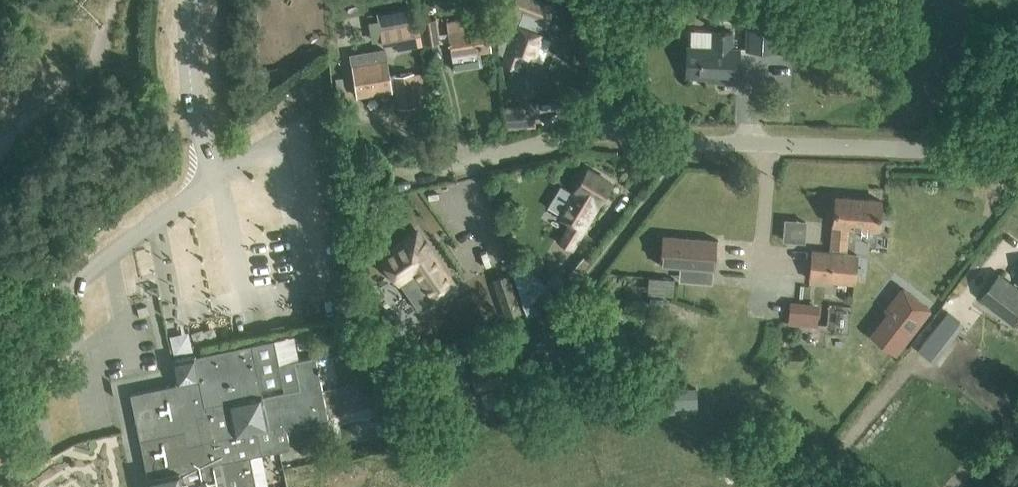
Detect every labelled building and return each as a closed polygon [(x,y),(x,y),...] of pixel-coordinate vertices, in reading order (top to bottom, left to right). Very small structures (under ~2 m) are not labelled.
[(488,0),(476,0),(478,10),(490,7),(488,0)] [(496,21),(498,52),(506,55),(503,62),(517,67),(521,55),(530,58),(529,60),(532,61),(533,59),(532,59),(532,58),(542,34),(540,33),(544,21),(547,22),(552,7),(534,0),(515,0),(512,10),(522,14),(519,24),(516,23),(515,27),(496,21)] [(447,21),(454,70),(482,65),(480,52),(491,51),(485,15),(447,21)] [(745,49),(779,50),(781,18),(747,16),(745,49)] [(420,20),(424,44),(440,42),(436,17),(420,20)] [(418,22),(380,29),(383,44),(396,42),(397,50),(422,45),(418,22)] [(732,48),(733,32),(713,31),(712,47),(687,46),(686,77),(722,78),(721,82),(738,83),(739,48),(732,48)] [(396,89),(394,75),(390,76),(386,50),(349,56),(351,65),(352,65),(357,96),(396,89)] [(399,108),(418,105),(412,72),(394,75),(396,89),(399,108)] [(506,129),(527,128),(526,107),(505,108),(506,129)] [(560,242),(572,249),(578,239),(599,204),(598,204),(611,182),(587,168),(572,192),(560,185),(547,206),(560,214),(559,216),(571,223),(566,232),(560,242)] [(836,196),(830,251),(843,253),(843,252),(847,252),(849,227),(878,230),(881,200),(836,196)] [(808,240),(809,218),(787,217),(785,238),(808,240)] [(381,257),(418,310),(454,284),(417,231),(381,257)] [(717,239),(663,235),(660,265),(715,269),(717,239)] [(812,250),(809,279),(856,283),(858,253),(847,252),(843,252),(843,253),(830,251),(812,250)] [(568,272),(566,275),(570,278),(587,259),(582,254),(567,271),(568,272)] [(993,281),(1000,273),(982,257),(975,265),(993,281)] [(557,269),(546,282),(522,262),(513,272),(527,317),(541,313),(569,280),(557,269)] [(493,280),(499,299),(504,315),(520,310),(508,275),(493,280)] [(1015,322),(1017,318),(1017,289),(1000,275),(983,298),(1015,322)] [(789,300),(787,322),(817,325),(819,303),(789,300)] [(882,326),(865,348),(887,365),(921,320),(896,301),(879,323),(882,326)] [(669,362),(678,367),(693,334),(683,329),(669,362)] [(571,342),(586,370),(605,360),(590,332),(571,342)] [(320,372),(319,366),(318,367),(315,356),(279,363),(274,339),(251,344),(269,428),(257,430),(262,454),(290,448),(286,430),(328,421),(318,372),(320,372)] [(251,344),(172,360),(177,384),(130,393),(134,413),(147,477),(149,486),(256,486),(249,456),(262,454),(257,430),(269,428),(251,344)] [(662,386),(663,412),(700,411),(699,385),(662,386)] [(294,444),(303,454),(320,441),(312,430),(294,444)]
